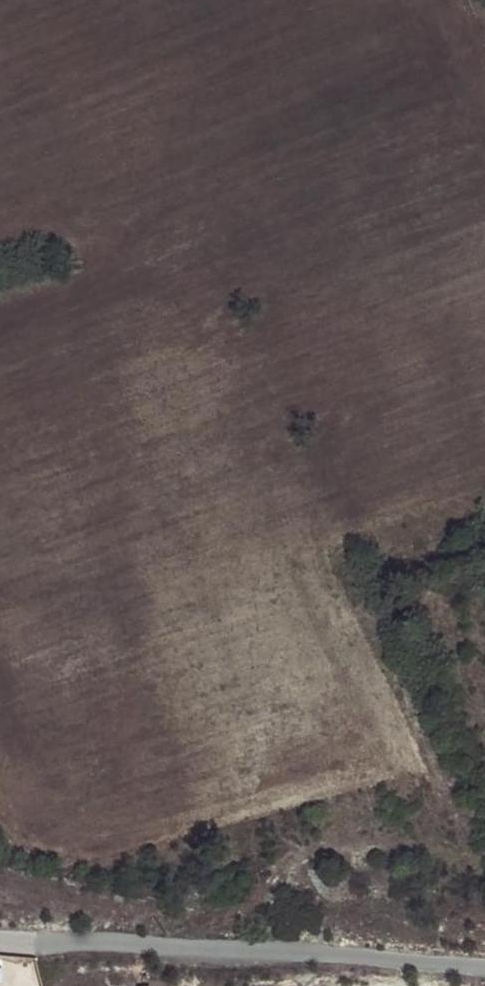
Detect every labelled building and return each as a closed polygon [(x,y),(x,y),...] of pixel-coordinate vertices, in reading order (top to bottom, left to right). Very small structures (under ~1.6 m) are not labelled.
[(321,817),(320,809),(310,809),(311,817),(321,817)]
